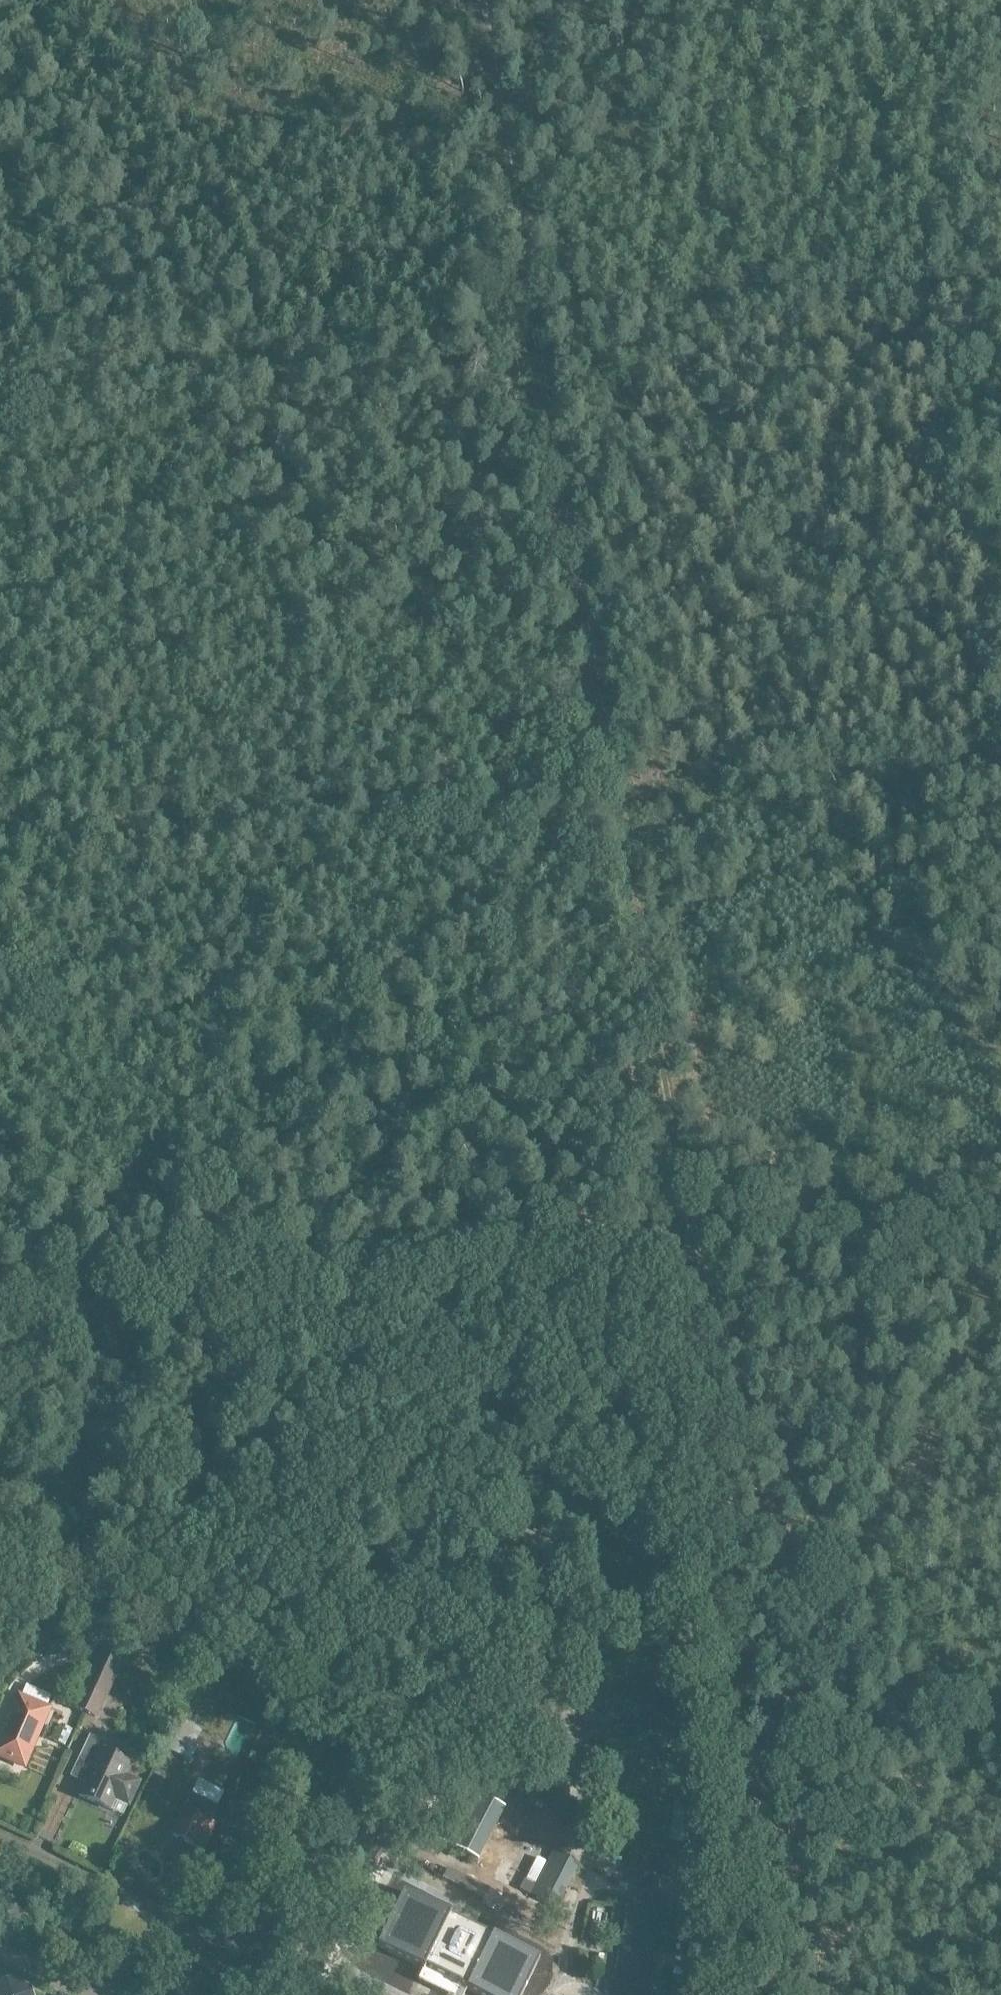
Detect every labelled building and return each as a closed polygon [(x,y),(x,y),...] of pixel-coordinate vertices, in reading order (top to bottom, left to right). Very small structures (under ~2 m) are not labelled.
[(118,1666),(96,1657),(73,1713),(95,1722),(118,1666)] [(20,1698),(0,1746),(0,1756),(11,1761),(11,1759),(26,1766),(50,1710),(20,1698)] [(130,1764),(100,1750),(104,1742),(91,1736),(81,1758),(93,1764),(79,1795),(109,1809),(113,1799),(127,1806),(138,1784),(124,1777),(130,1764)] [(188,1770),(182,1786),(211,1796),(216,1780),(188,1770)] [(479,1798),(452,1848),(477,1860),(505,1809),(479,1798)] [(221,1822),(250,1836),(260,1813),(231,1800),(221,1822)] [(204,1850),(216,1826),(184,1810),(172,1835),(204,1850)] [(529,1873),(537,1851),(527,1847),(519,1869),(529,1873)] [(529,1894),(557,1909),(573,1876),(546,1862),(529,1894)] [(483,1994),(522,1994),(541,1957),(399,1890),(373,1942),(483,1994)] [(25,1985),(0,1975),(0,1994),(21,1994),(25,1985)]
